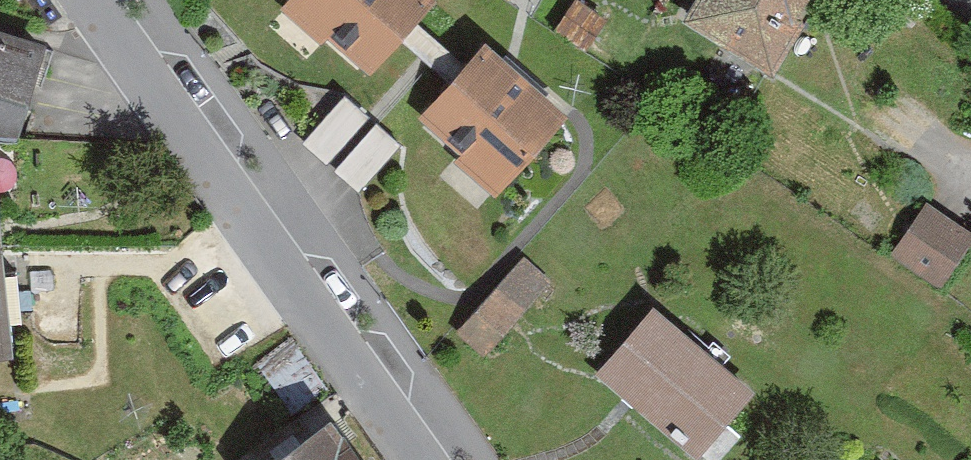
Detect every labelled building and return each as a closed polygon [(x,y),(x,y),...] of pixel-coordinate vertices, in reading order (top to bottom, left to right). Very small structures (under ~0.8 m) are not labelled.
[(418,0),(290,0),(277,15),(359,84),(427,7),(418,0)] [(679,35),(766,89),(795,37),(784,29),(801,0),(698,0),(679,35)] [(597,24),(571,8),(555,32),(580,47),(597,24)] [(47,53),(0,40),(0,151),(19,151),(47,53)] [(558,123),(476,56),(411,135),(494,204),(558,123)] [(359,126),(336,107),(299,154),(322,173),(359,126)] [(391,154),(368,135),(329,180),(352,199),(391,154)] [(9,265),(3,207),(0,207),(0,265),(9,265)] [(938,294),(969,244),(922,213),(891,262),(938,294)] [(0,265),(0,372),(19,371),(16,336),(34,338),(27,287),(12,289),(9,265),(0,265)] [(547,288),(521,265),(452,341),(475,364),(547,288)] [(646,323),(597,385),(688,459),(699,459),(744,403),(646,323)] [(316,414),(257,459),(351,459),(316,414)]
